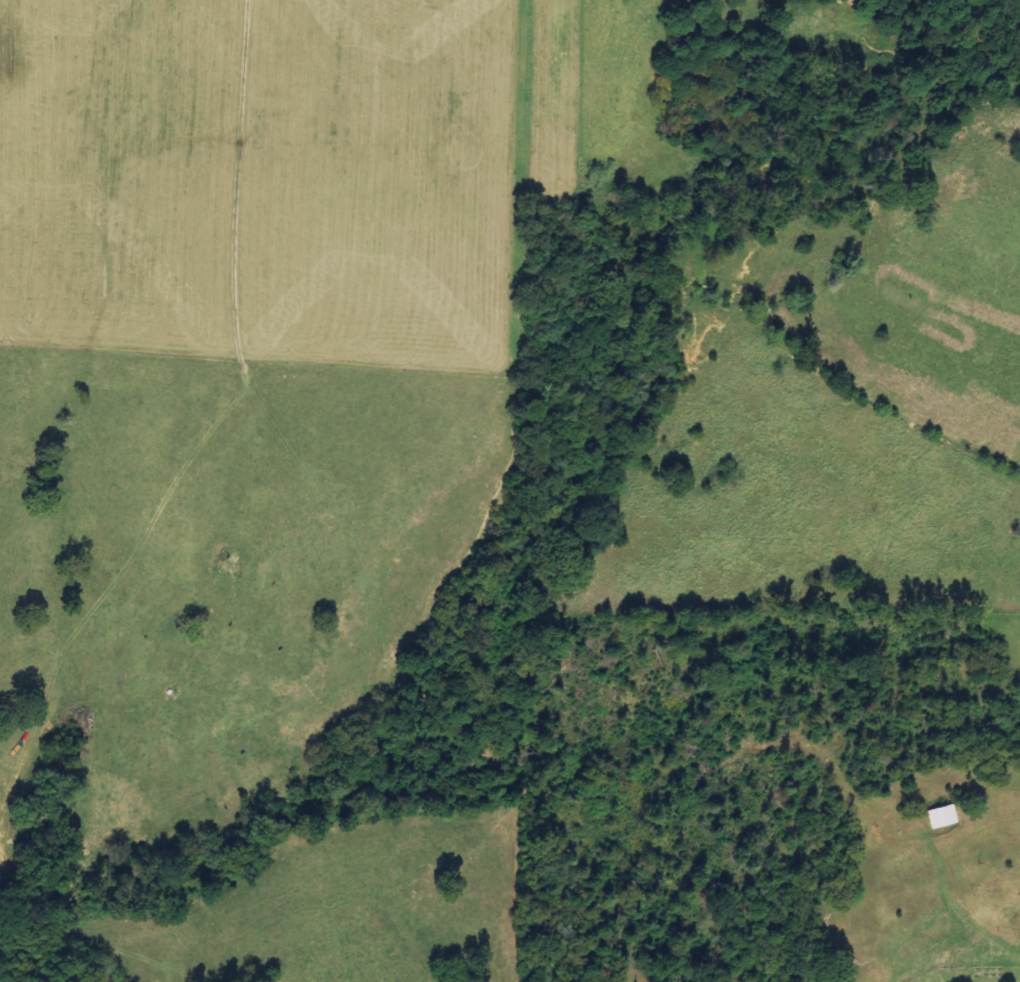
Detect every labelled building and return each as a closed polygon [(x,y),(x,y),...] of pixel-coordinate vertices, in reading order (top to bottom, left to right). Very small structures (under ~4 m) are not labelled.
[(927,811),(931,830),(958,823),(953,805),(927,811)]
